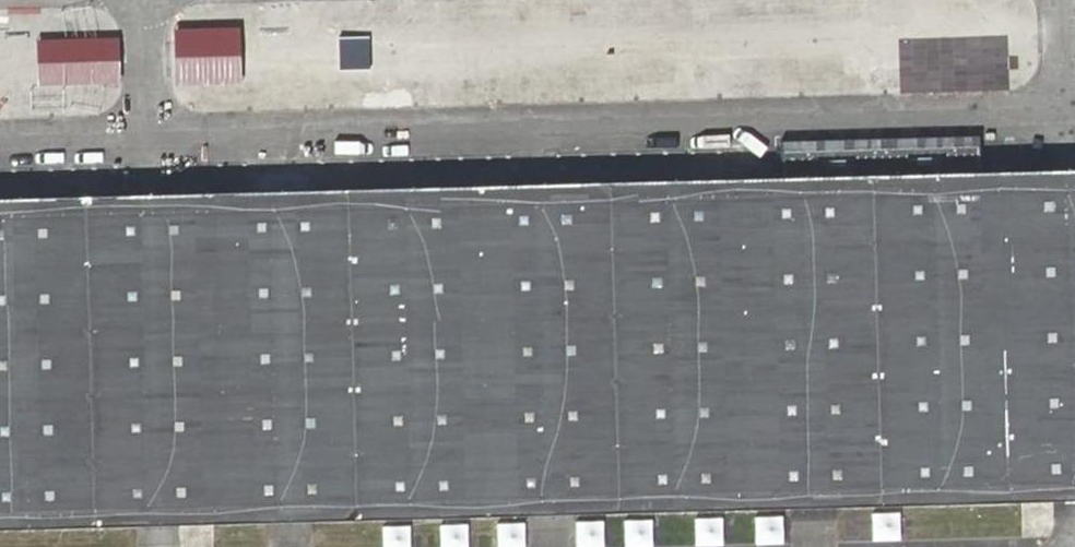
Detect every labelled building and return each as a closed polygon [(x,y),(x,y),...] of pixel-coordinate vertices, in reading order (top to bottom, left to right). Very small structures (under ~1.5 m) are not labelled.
[(744,33),(742,1),(715,2),(717,35),(744,33)] [(203,110),(232,111),(234,2),(204,2),(203,110)] [(35,34),(6,33),(7,14),(0,13),(0,47),(7,47),(6,88),(34,89),(35,34)] [(861,44),(806,43),(805,77),(860,78),(861,44)] [(365,53),(344,52),(344,68),(365,68),(365,53)] [(802,83),(802,53),(775,54),(776,84),(802,83)] [(648,70),(648,100),(677,100),(677,70),(648,70)] [(159,521),(289,518),(554,511),(815,504),(1074,497),(1074,168),(1070,168),(153,193),(0,197),(0,526),(159,521)]
